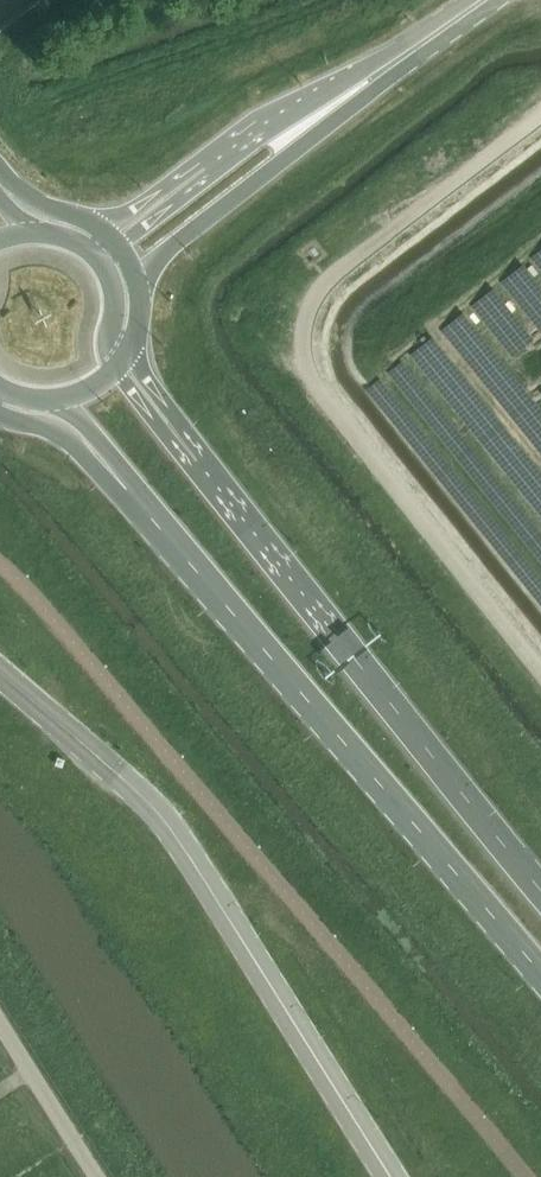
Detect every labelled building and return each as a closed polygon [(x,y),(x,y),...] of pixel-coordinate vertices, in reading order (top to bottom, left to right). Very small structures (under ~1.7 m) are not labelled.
[(62,766),(64,759),(58,756),(55,763),(62,766)]
